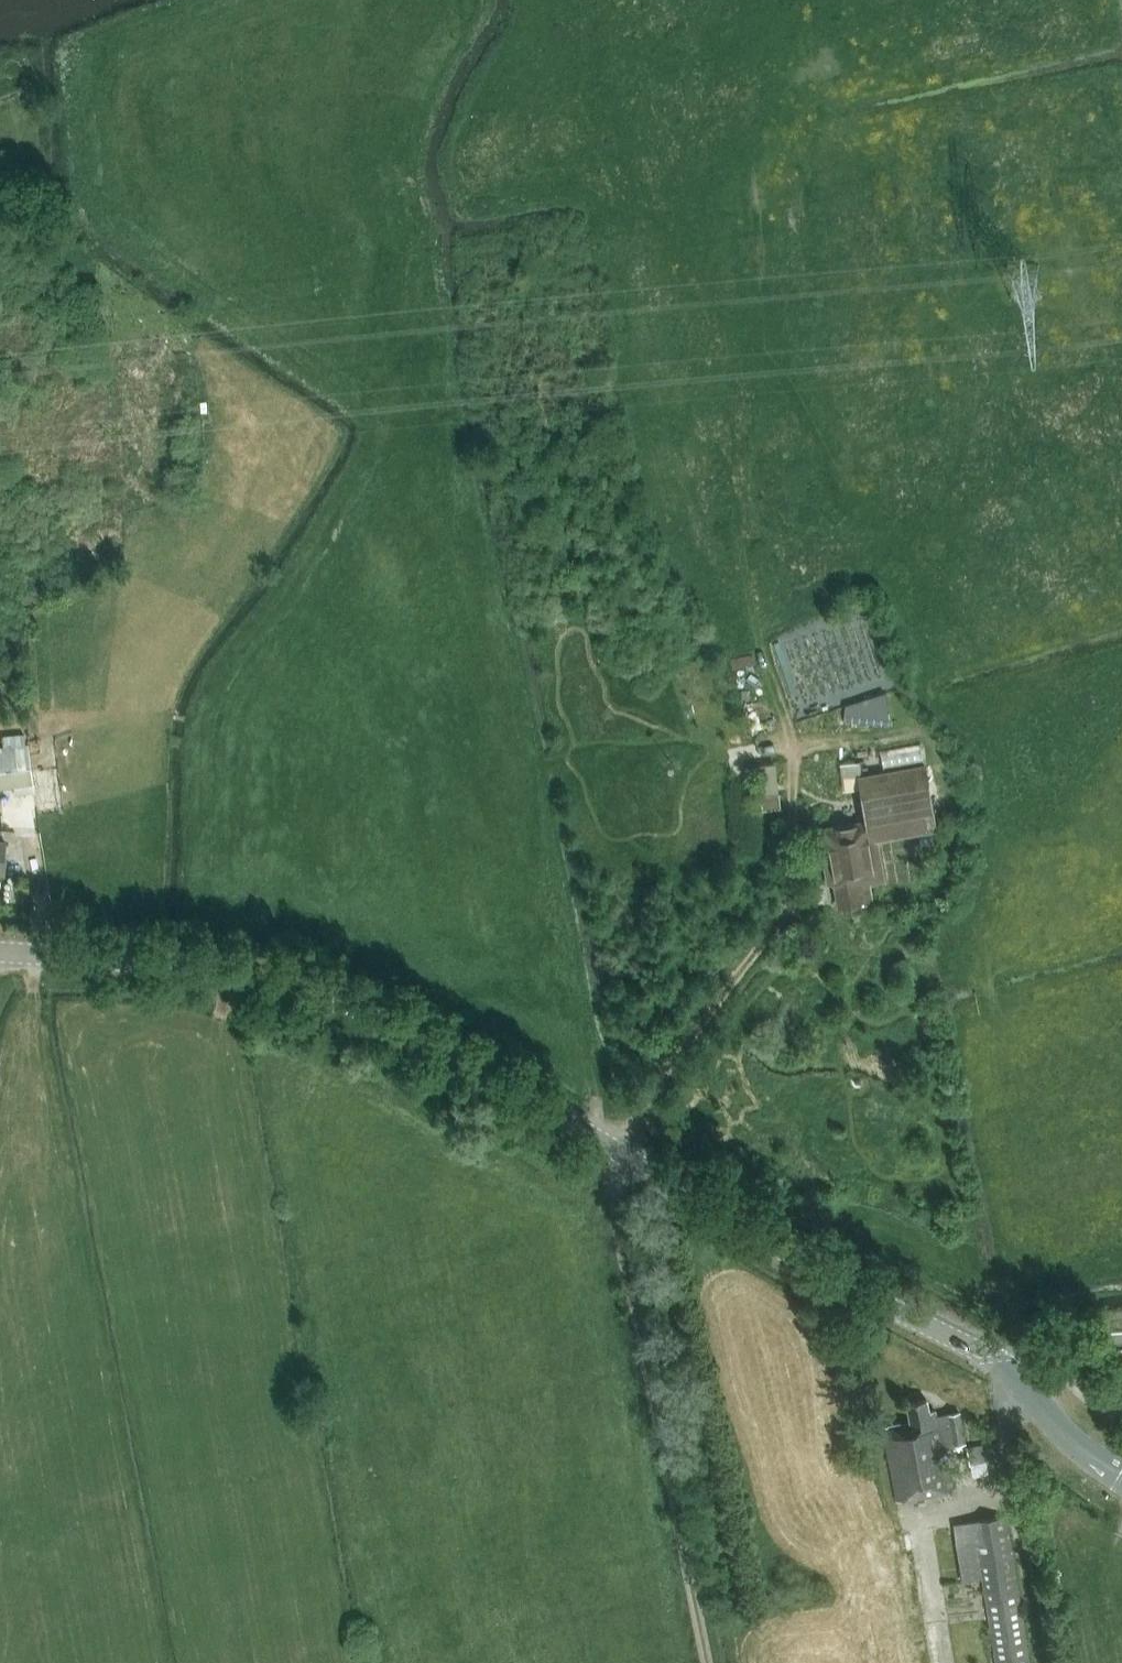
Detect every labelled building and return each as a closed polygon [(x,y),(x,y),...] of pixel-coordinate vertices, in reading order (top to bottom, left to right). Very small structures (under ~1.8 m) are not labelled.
[(890,720),(885,692),(846,705),(845,715),(890,720)] [(14,787),(15,795),(35,792),(28,744),(26,744),(24,733),(2,736),(4,747),(0,747),(0,789),(14,787)] [(874,839),(944,826),(932,767),(862,780),(867,823),(820,831),(830,882),(836,881),(841,906),(871,901),(868,882),(882,879),(874,839)] [(944,1447),(965,1443),(959,1412),(936,1417),(934,1410),(928,1411),(926,1399),(907,1403),(910,1421),(882,1426),(897,1501),(953,1490),(944,1447)] [(992,1441),(966,1446),(970,1464),(996,1459),(992,1441)] [(962,1581),(983,1578),(995,1662),(1027,1662),(1006,1517),(954,1524),(962,1581)]
